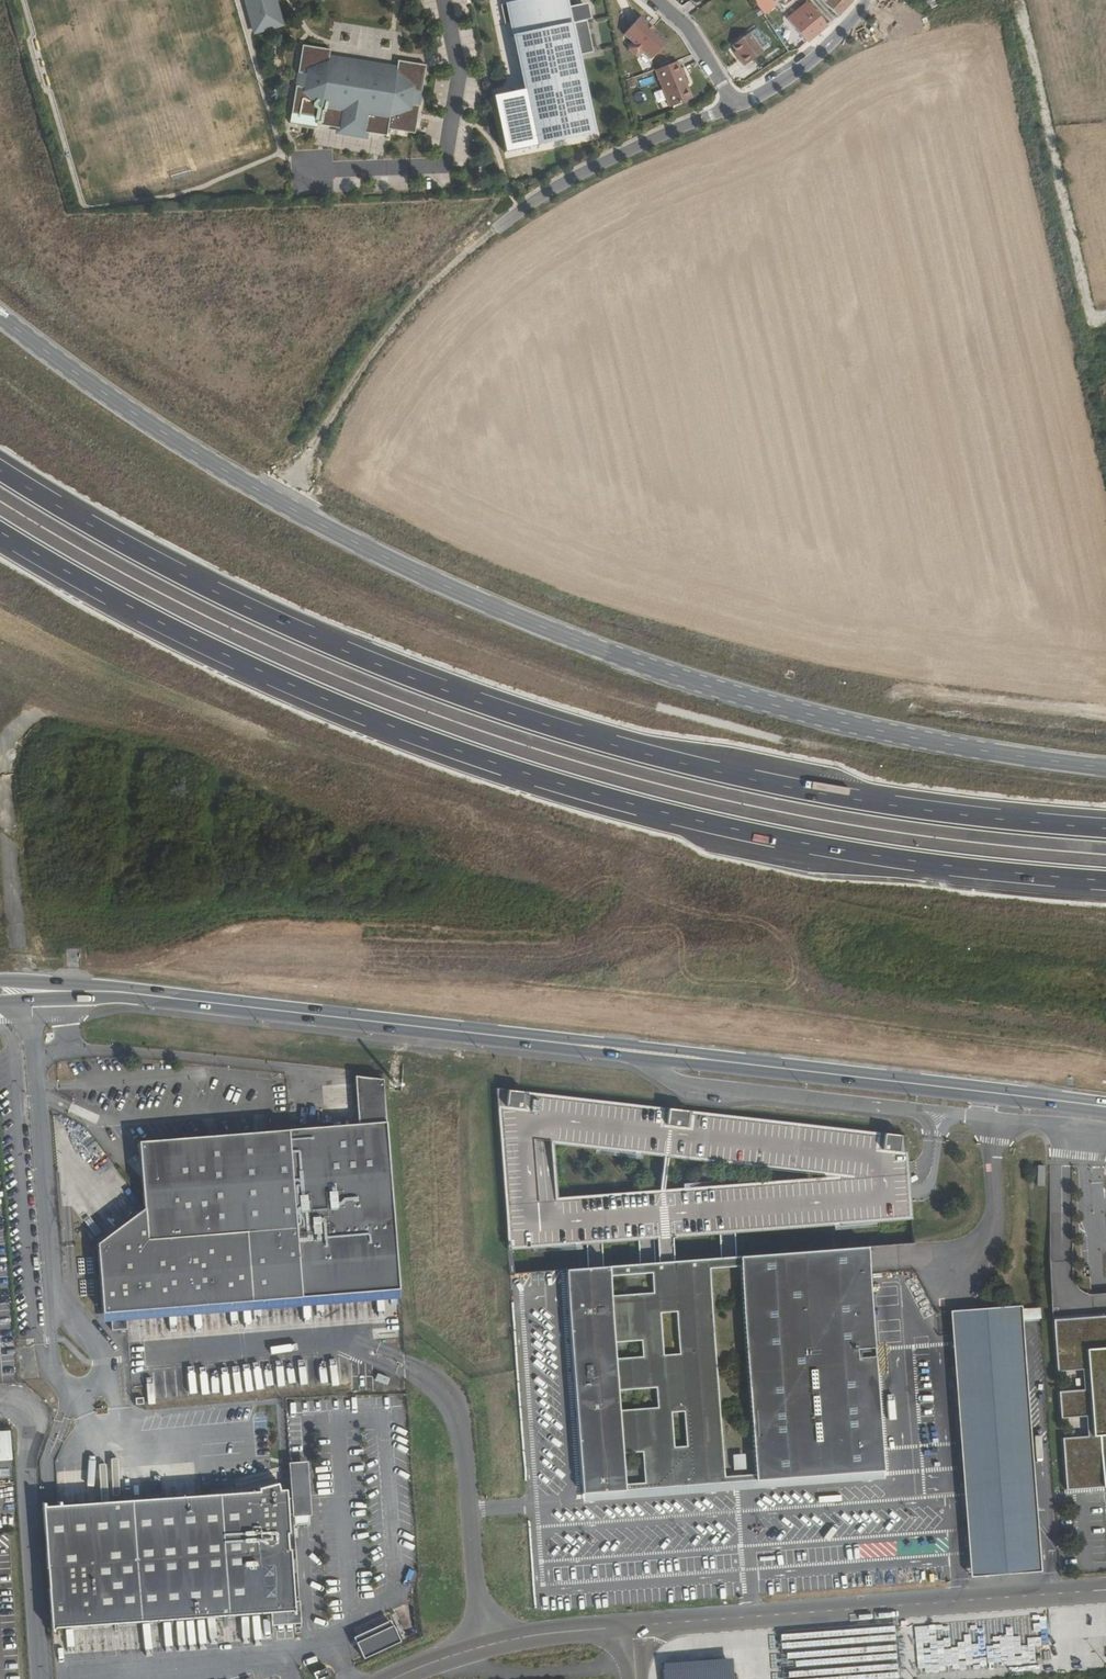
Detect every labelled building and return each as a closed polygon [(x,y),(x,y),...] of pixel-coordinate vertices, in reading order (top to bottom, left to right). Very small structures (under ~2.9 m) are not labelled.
[(251,6),(246,7),(243,8),(252,35),(278,26),(269,0),(249,0),(251,6)] [(577,11),(564,14),(561,0),(555,0),(511,10),(537,136),(588,125),(573,56),(587,54),(577,11)] [(750,5),(762,17),(775,5),(772,0),(755,0),(750,5)] [(838,18),(852,3),(849,0),(821,0),(825,5),(838,18)] [(913,0),(928,9),(929,0),(913,0)] [(795,30),(806,44),(827,27),(807,3),(790,18),(798,27),(795,30)] [(779,11),(805,45),(806,44),(795,30),(798,27),(790,18),(782,8),(779,11)] [(652,59),(667,41),(640,17),(624,34),(634,42),(628,48),(638,56),(643,52),(652,59)] [(754,29),(746,35),(758,51),(767,45),(754,29)] [(758,51),(746,35),(731,47),(735,53),(740,59),(737,62),(742,69),(761,54),(758,51)] [(427,66),(400,62),(398,77),(332,67),(334,51),(306,47),(302,74),(306,75),(303,88),(300,87),(295,114),(323,119),(322,125),(339,127),(349,128),(349,126),(362,127),(362,131),(371,132),(389,136),(390,129),(417,133),(421,106),(418,105),(419,92),(423,93),(427,66)] [(398,77),(400,62),(334,51),(332,67),(398,77)] [(679,60),(657,69),(671,106),(692,99),(679,60)] [(652,94),(659,108),(667,104),(660,90),(652,94)] [(370,139),(371,132),(362,131),(362,127),(349,126),(349,128),(339,127),(339,134),(370,139)] [(96,1244),(102,1314),(397,1288),(382,1079),(354,1078),(357,1124),(138,1143),(144,1208),(96,1244)] [(494,1089),(507,1251),(586,1245),(602,1244),(637,1241),(639,1264),(674,1262),(671,1238),(719,1234),(734,1234),(913,1220),(910,1194),(909,1173),(905,1135),(494,1089)] [(736,1257),(734,1234),(719,1234),(720,1258),(736,1257)] [(602,1244),(586,1245),(588,1268),(603,1267),(602,1244)] [(867,1247),(736,1257),(720,1258),(674,1262),(639,1264),(603,1267),(588,1268),(564,1270),(581,1494),(883,1471),(867,1247)] [(969,1578),(1040,1572),(1020,1306),(949,1312),(953,1376),(969,1578)] [(1090,1349),(1093,1387),(1061,1389),(1063,1419),(1089,1417),(1091,1437),(1068,1438),(1071,1487),(1105,1485),(1105,1347),(1090,1349)] [(10,1460),(8,1431),(0,1431),(0,1461),(10,1460)] [(287,1465),(289,1495),(308,1494),(306,1464),(287,1465)] [(884,1479),(883,1471),(581,1494),(582,1502),(758,1489),(884,1479)] [(51,1629),(269,1613),(292,1611),(292,1602),(284,1515),(283,1499),(283,1491),(277,1491),(275,1484),(256,1489),(258,1492),(158,1498),(41,1506),(46,1561),(51,1629)] [(289,1498),(283,1499),(284,1515),(290,1515),(291,1517),(310,1517),(308,1494),(289,1495),(289,1498)] [(6,1528),(14,1527),(12,1500),(4,1500),(6,1528)] [(292,1611),(269,1613),(270,1626),(299,1623),(297,1602),(292,1602),(292,1611)] [(352,1638),(362,1659),(399,1642),(391,1625),(390,1626),(388,1621),(352,1638)] [(731,1659),(661,1663),(662,1678),(732,1678),(731,1659)] [(312,1674),(314,1678),(321,1678),(328,1676),(325,1668),(312,1674)]
